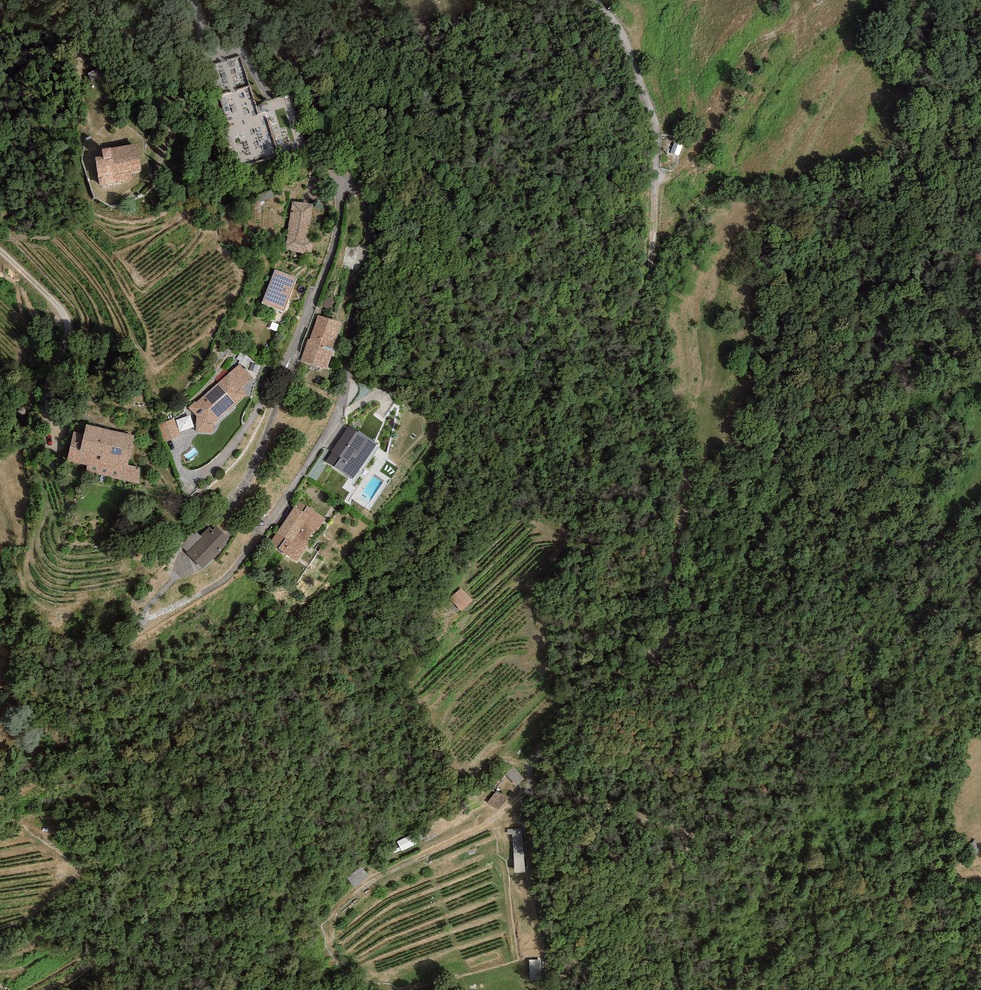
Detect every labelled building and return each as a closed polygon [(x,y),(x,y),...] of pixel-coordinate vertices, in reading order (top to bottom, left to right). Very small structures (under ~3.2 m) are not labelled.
[(229,64),(216,67),(220,86),(224,85),(221,75),(231,73),(234,82),(248,79),(241,50),(226,53),(229,64)] [(111,147),(102,149),(103,156),(95,157),(100,186),(133,180),(131,172),(142,170),(137,143),(111,148),(111,147)] [(682,146),(674,143),(671,153),(679,156),(682,146)] [(313,204),(292,201),(286,236),(288,237),(284,249),(304,254),(305,251),(312,253),(315,239),(306,238),(313,204)] [(297,278),(275,270),(262,303),(284,312),(297,278)] [(341,323),(317,316),(310,339),(308,339),(301,360),(326,368),(341,323)] [(253,379),(239,364),(196,402),(195,401),(188,408),(197,416),(196,432),(214,432),(214,424),(247,394),(242,388),(253,379)] [(175,414),(180,426),(193,421),(189,410),(175,414)] [(175,419),(158,424),(164,441),(180,436),(175,419)] [(134,436),(86,425),(84,433),(74,431),(67,461),(88,466),(86,471),(138,483),(141,468),(128,465),(134,436)] [(377,444),(350,425),(349,427),(348,426),(330,451),(332,452),(326,462),(353,480),(377,444)] [(324,520),(302,505),(298,510),(284,520),(275,534),(278,536),(271,546),(297,563),(309,545),(306,543),(315,529),(317,531),(324,520)] [(213,530),(209,527),(201,536),(202,537),(187,552),(186,553),(202,569),(227,544),(225,542),(229,538),(217,526),(213,530)] [(181,545),(187,552),(202,537),(201,536),(195,530),(181,545)] [(473,603),(462,589),(451,598),(463,612),(473,603)] [(524,779),(512,767),(505,775),(516,787),(524,779)] [(507,799),(497,791),(487,804),(498,812),(507,799)] [(521,828),(506,829),(507,836),(513,836),(515,872),(524,871),(521,828)] [(426,837),(423,833),(415,837),(414,834),(398,842),(402,851),(418,843),(417,841),(426,837)] [(367,877),(360,868),(347,877),(354,887),(367,877)] [(542,961),(530,961),(530,981),(542,981),(542,961)]
